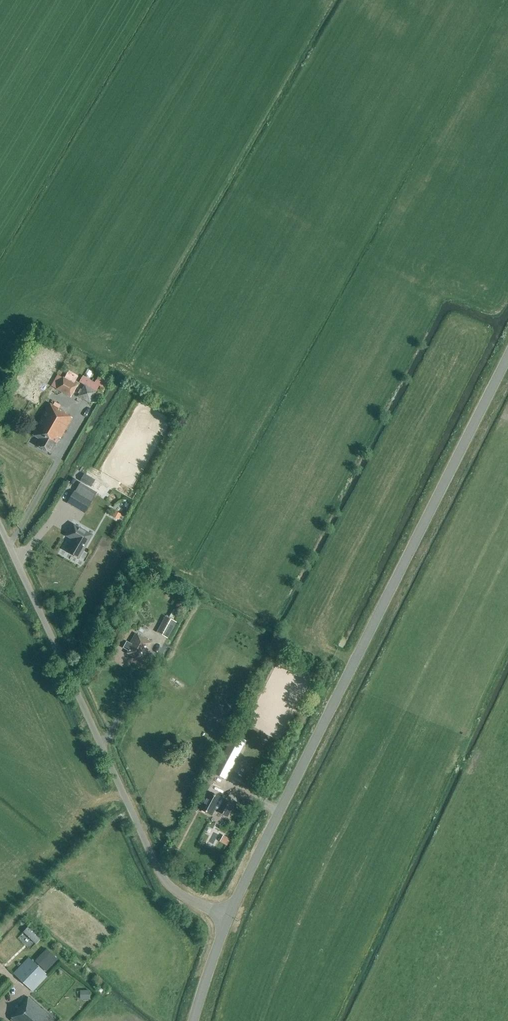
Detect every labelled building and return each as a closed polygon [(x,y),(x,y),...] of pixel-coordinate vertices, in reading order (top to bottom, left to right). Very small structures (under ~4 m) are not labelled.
[(92,383),(82,377),(79,382),(84,386),(78,396),(90,404),(97,392),(96,392),(101,383),(94,379),(92,383)] [(70,397),(77,385),(63,378),(56,389),(70,397)] [(60,438),(72,418),(65,414),(65,413),(50,404),(32,435),(40,439),(36,446),(50,453),(59,438),(60,438)] [(81,479),(92,485),(95,480),(84,474),(81,479)] [(97,492),(80,483),(75,492),(74,491),(67,504),(85,514),(97,492)] [(122,515),(114,511),(111,516),(119,520),(122,515)] [(79,559),(87,544),(92,534),(73,523),(66,537),(68,538),(62,548),(67,551),(67,552),(79,559)] [(167,638),(176,622),(164,616),(156,632),(167,638)] [(141,661),(146,652),(152,643),(135,634),(130,643),(132,645),(127,654),(141,661)] [(244,739),(231,733),(211,771),(223,777),(244,739)] [(249,771),(238,765),(234,772),(245,778),(249,771)] [(264,781),(251,774),(246,782),(259,789),(264,781)] [(223,800),(220,799),(220,798),(209,792),(200,809),(211,815),(215,808),(218,810),(217,811),(227,817),(233,805),(223,800)] [(219,842),(227,846),(230,840),(223,836),(219,842)] [(35,944),(40,939),(28,927),(23,932),(35,944)] [(33,991),(48,975),(29,958),(14,973),(33,991)] [(78,1000),(88,1000),(88,990),(78,990),(78,1000)] [(47,1016),(48,1015),(28,997),(15,1012),(16,1013),(10,1019),(12,1020),(52,1020),(47,1016)]
